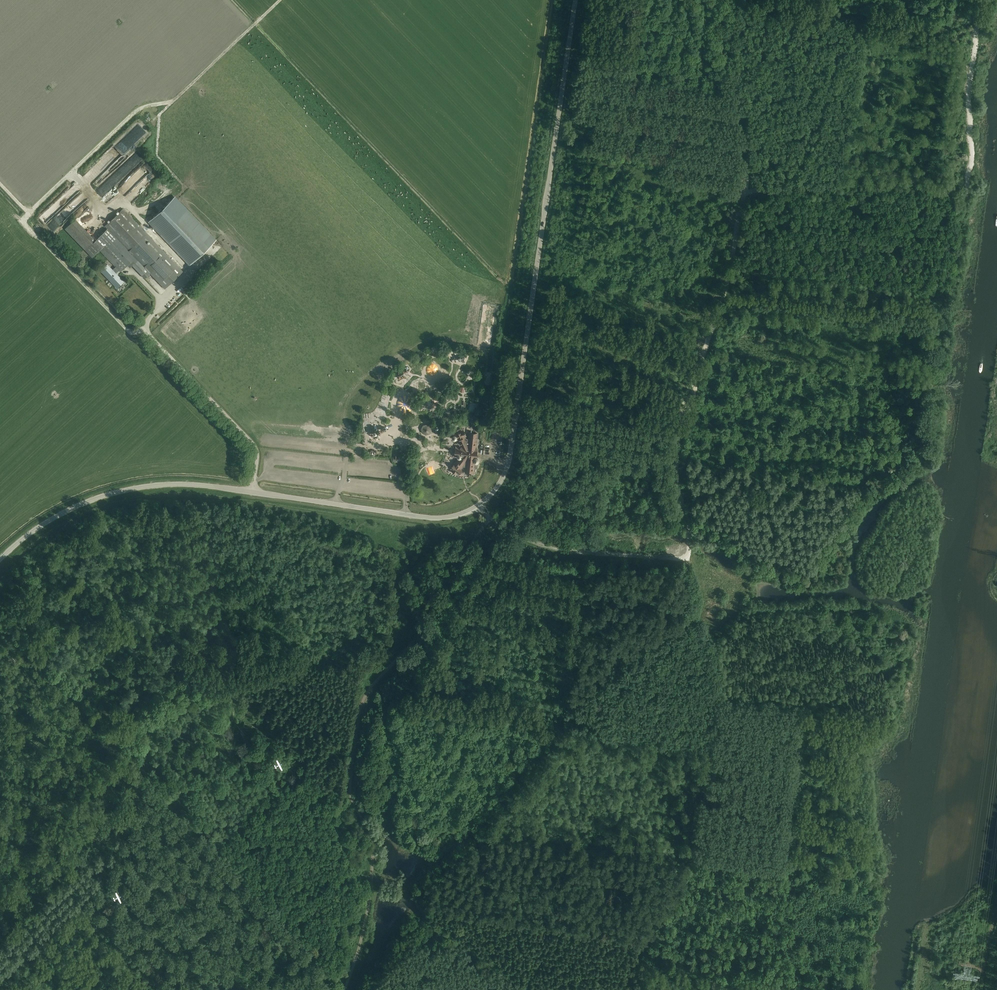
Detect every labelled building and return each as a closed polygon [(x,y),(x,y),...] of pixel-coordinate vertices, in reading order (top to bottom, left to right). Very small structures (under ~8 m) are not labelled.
[(153,179),(152,179),(145,184),(147,187),(159,177),(157,176),(153,179)] [(113,191),(105,199),(109,203),(117,196),(113,191)] [(95,240),(92,236),(82,246),(92,257),(99,249),(116,266),(119,270),(120,271),(130,262),(142,275),(148,270),(165,288),(183,271),(123,208),(105,226),(107,228),(95,240)] [(161,234),(190,264),(215,240),(186,209),(161,234)] [(85,219),(88,216),(85,214),(78,220),(85,229),(90,224),(85,219)] [(119,270),(116,266),(112,270),(107,264),(100,270),(117,288),(124,282),(115,273),(119,270)] [(397,372),(395,373),(397,375),(396,376),(398,378),(398,377),(400,378),(405,374),(404,372),(405,372),(406,373),(409,371),(408,370),(409,370),(408,369),(407,369),(405,367),(401,370),(399,367),(396,370),(397,372)] [(440,422),(433,424),(434,431),(442,429),(440,422)] [(430,426),(427,424),(423,425),(422,429),(423,432),(426,434),(430,433),(431,429),(430,426)] [(373,430),(369,432),(372,436),(374,436),(375,438),(376,438),(377,438),(379,437),(377,434),(378,434),(379,433),(380,432),(383,431),(384,431),(384,430),(386,429),(385,427),(383,428),(382,429),(379,430),(378,430),(378,429),(376,430),(375,429),(373,430)] [(455,439),(456,439),(456,440),(457,440),(459,444),(460,446),(460,447),(456,446),(456,449),(454,449),(454,451),(454,454),(455,454),(455,456),(458,457),(458,458),(459,458),(456,462),(455,462),(453,464),(454,465),(451,469),(453,470),(452,471),(456,474),(456,473),(458,474),(462,470),(461,469),(463,466),(466,466),(465,473),(468,473),(469,473),(469,474),(472,474),(472,473),(474,473),(475,463),(475,464),(476,464),(477,464),(477,463),(478,463),(479,462),(479,461),(479,460),(479,459),(479,458),(478,458),(477,457),(477,449),(476,449),(478,433),(469,433),(469,439),(466,439),(465,436),(466,436),(462,428),(457,430),(458,432),(454,434),(454,435),(453,436),(453,437),(453,438),(453,439),(454,439),(455,439)]
